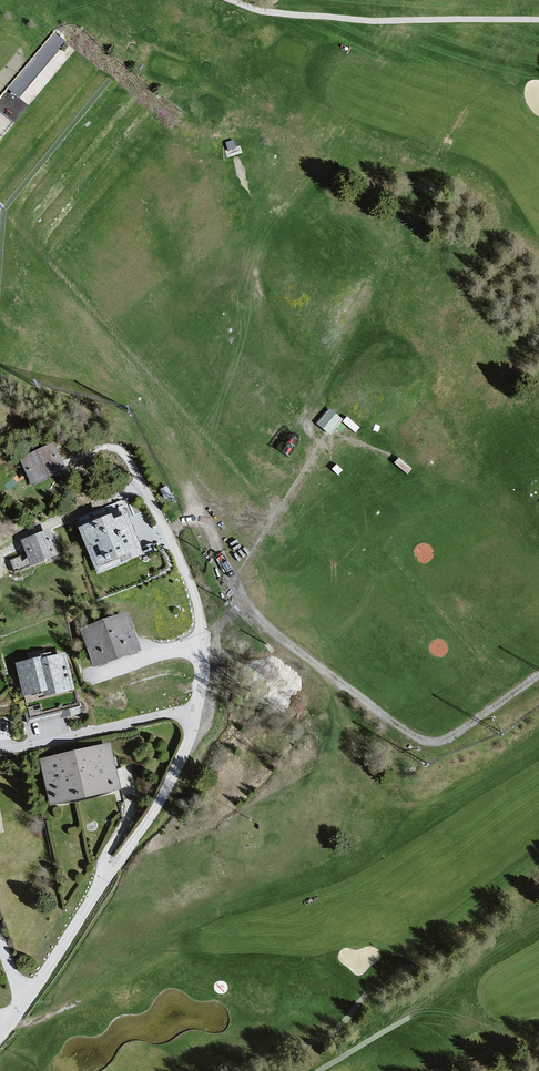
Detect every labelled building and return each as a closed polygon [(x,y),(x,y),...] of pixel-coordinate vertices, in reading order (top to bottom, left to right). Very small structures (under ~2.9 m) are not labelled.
[(65,44),(54,35),(8,90),(19,99),(65,44)] [(0,112),(0,129),(6,133),(16,120),(2,110),(0,112)] [(342,419),(330,410),(319,423),(331,432),(342,419)] [(54,443),(24,457),(34,480),(65,465),(54,443)] [(172,494),(167,486),(162,489),(166,498),(172,494)] [(113,505),(116,512),(131,507),(128,499),(113,505)] [(111,513),(81,525),(99,569),(141,551),(125,514),(114,519),(111,513)] [(59,553),(50,529),(23,539),(29,554),(14,560),(17,570),(59,553)] [(120,612),(73,630),(86,669),(135,652),(120,612)] [(60,655),(11,665),(17,705),(69,693),(60,655)] [(106,748),(35,761),(45,809),(118,791),(106,748)]
